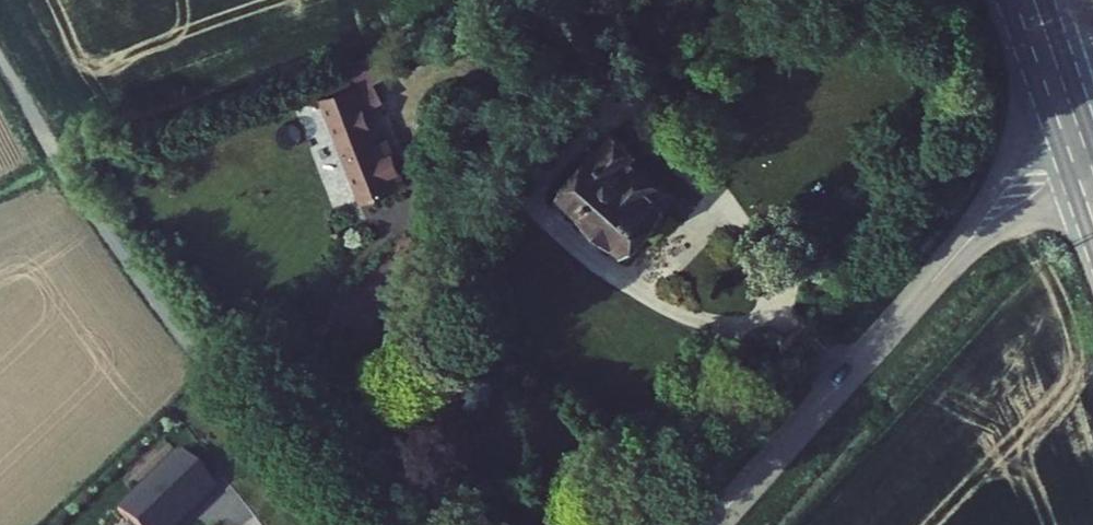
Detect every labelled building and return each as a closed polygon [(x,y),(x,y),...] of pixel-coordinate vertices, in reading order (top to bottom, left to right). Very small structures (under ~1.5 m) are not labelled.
[(347,79),(311,94),(320,115),(355,99),(347,79)] [(355,99),(320,115),(342,169),(377,152),(355,99)] [(621,122),(564,180),(627,243),(647,221),(650,224),(656,224),(667,213),(667,205),(662,200),(676,187),(635,144),(639,140),(621,122)]
